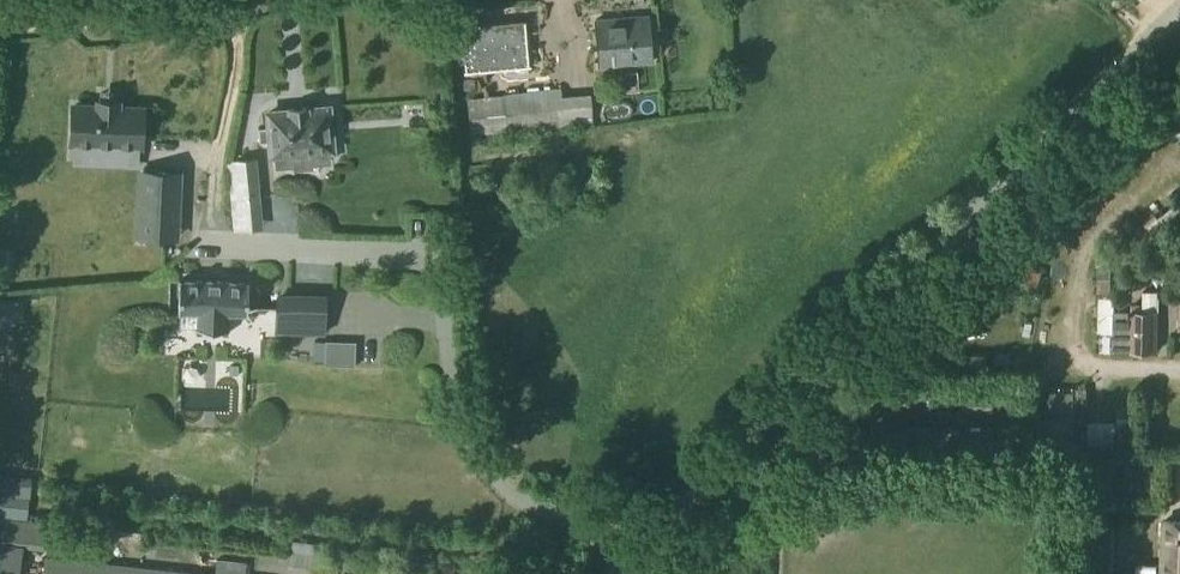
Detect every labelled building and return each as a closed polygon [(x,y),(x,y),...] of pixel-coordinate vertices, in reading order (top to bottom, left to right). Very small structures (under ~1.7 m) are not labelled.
[(646,15),(594,20),(597,65),(651,61),(646,15)] [(524,21),(461,27),(465,72),(526,66),(524,44),(526,44),(524,21)] [(506,95),(467,99),(470,134),(563,124),(559,90),(506,95)] [(99,108),(74,107),(73,142),(140,145),(141,109),(117,108),(117,104),(99,103),(99,108)] [(331,150),(328,108),(268,113),(269,127),(258,128),(259,143),(271,141),(272,155),(293,153),(293,156),(311,155),(310,152),(331,150)] [(1149,109),(1142,120),(1151,126),(1158,115),(1149,109)] [(229,162),(232,200),(257,198),(254,160),(229,162)] [(142,210),(176,212),(179,164),(144,162),(142,210)] [(1143,224),(1166,251),(1179,239),(1179,200),(1158,219),(1154,215),(1143,224)] [(1089,253),(1088,278),(1101,279),(1103,253),(1089,253)] [(1026,265),(1022,278),(1036,284),(1041,271),(1026,265)] [(180,280),(179,311),(192,312),(196,312),(195,326),(195,327),(227,328),(228,313),(247,313),(248,283),(198,281),(193,281),(180,280)] [(1132,302),(1131,310),(1157,311),(1157,291),(1142,291),(1142,302),(1132,302)] [(324,334),(325,300),(276,298),(275,332),(324,334)] [(1131,310),(1131,312),(1129,349),(1155,350),(1157,311),(1131,310)] [(1112,332),(1112,349),(1118,349),(1129,349),(1131,312),(1119,311),(1113,311),(1112,332)] [(929,381),(1013,384),(1014,364),(930,360),(929,381)] [(1076,387),(1076,402),(1086,402),(1086,387),(1076,387)] [(1107,401),(1108,424),(1121,423),(1120,401),(1107,401)] [(1082,424),(1105,424),(1105,405),(1082,404),(1082,424)] [(1069,420),(1034,421),(1035,450),(1069,450),(1069,420)] [(46,547),(49,522),(1,516),(0,527),(0,541),(46,547)] [(1163,519),(1161,573),(1179,573),(1179,520),(1163,519)] [(286,543),(284,564),(312,567),(314,546),(286,543)] [(43,573),(213,573),(45,555),(43,573)]
